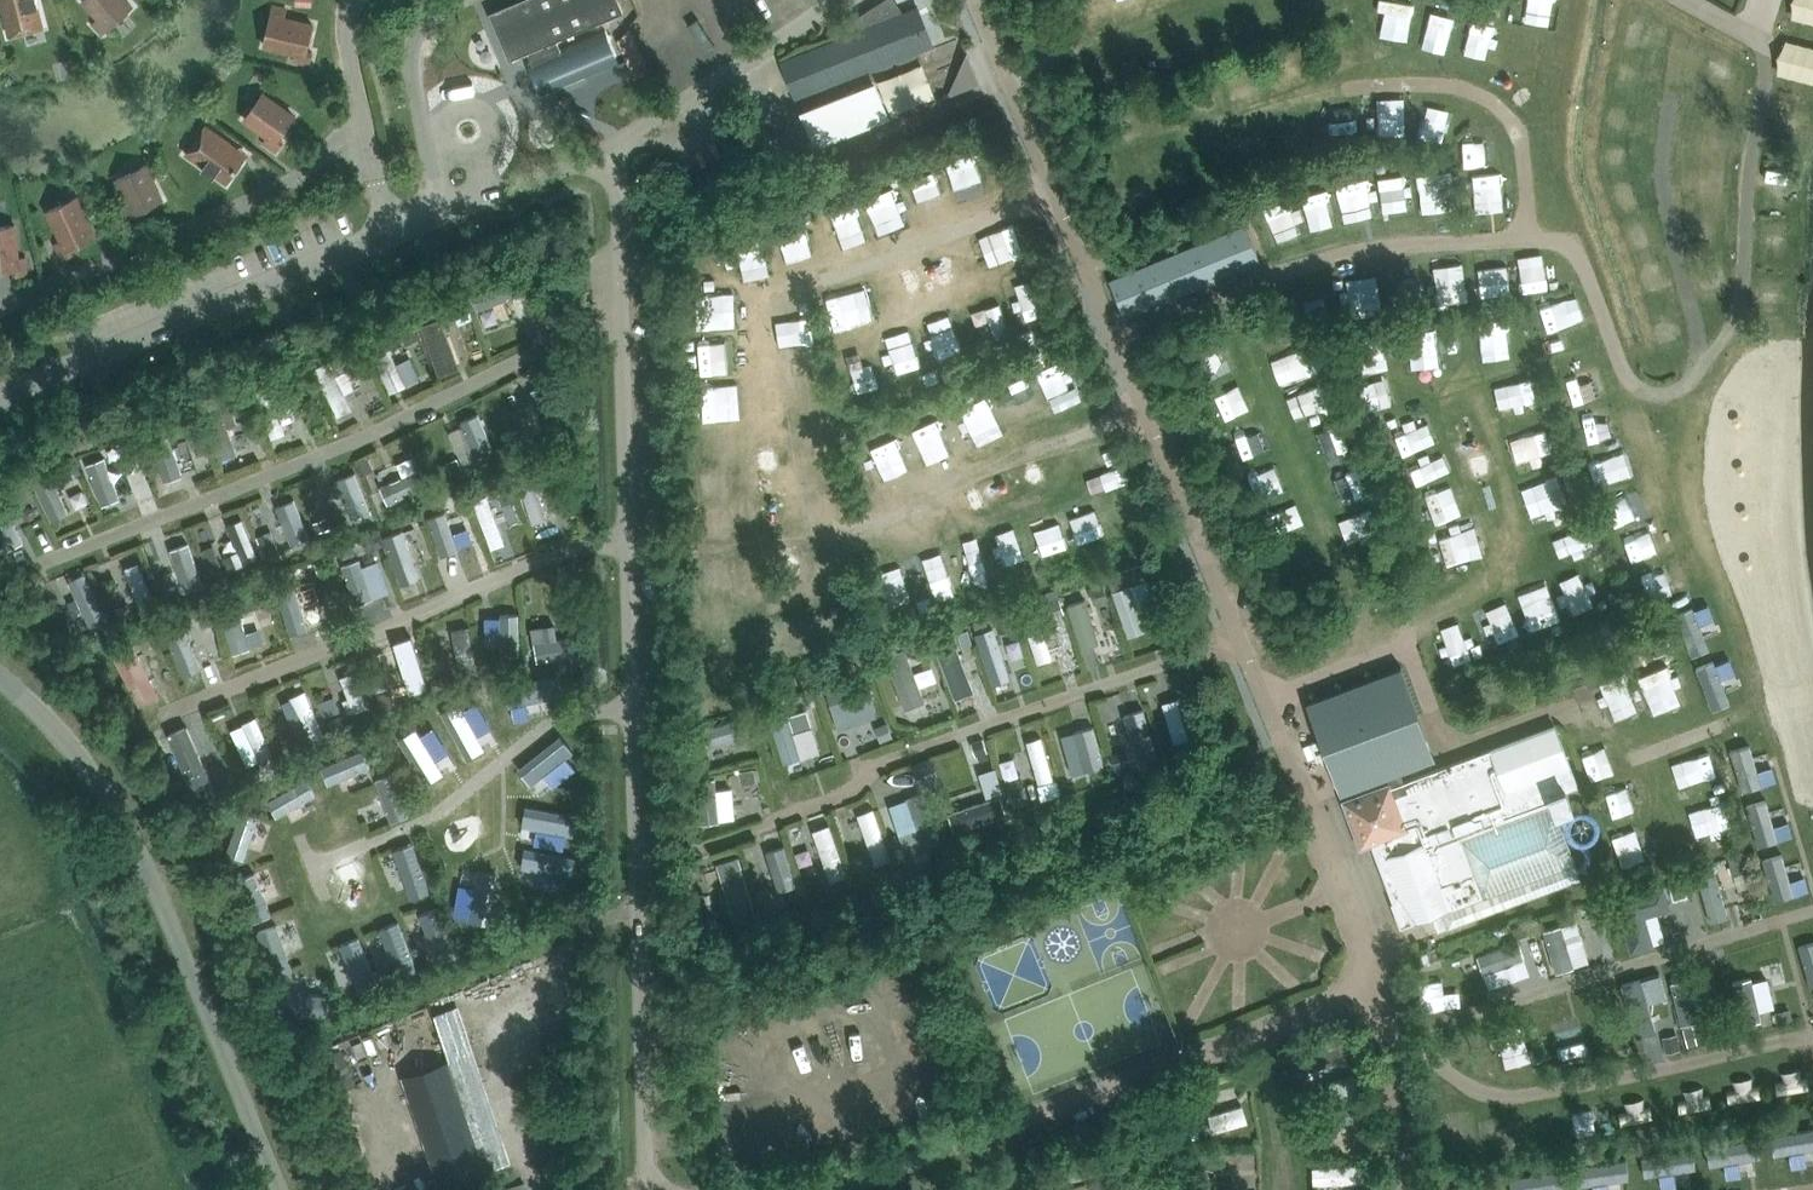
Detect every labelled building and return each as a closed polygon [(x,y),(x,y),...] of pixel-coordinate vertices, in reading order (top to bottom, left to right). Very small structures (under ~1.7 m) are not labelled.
[(38,0),(5,0),(6,3),(1,4),(9,35),(43,26),(38,5),(39,5),(38,0)] [(100,17),(93,23),(103,33),(132,5),(127,0),(84,0),(100,17)] [(553,86),(584,73),(586,77),(620,63),(605,28),(560,47),(556,39),(623,11),(619,0),(517,0),(489,12),(509,59),(527,51),(544,90),(553,86)] [(781,60),(794,97),(795,97),(800,110),(799,110),(813,147),(890,118),(876,81),(846,93),(841,80),(931,46),(917,9),(904,14),(895,0),(883,0),(858,16),(866,28),(781,60)] [(1386,6),(1394,7),(1390,24),(1417,29),(1422,0),(1387,0),(1386,6)] [(287,8),(274,5),(265,44),(297,52),(295,60),(310,63),(312,51),(307,50),(313,23),(285,17),(287,8)] [(1475,16),(1468,43),(1496,50),(1503,23),(1475,16)] [(627,21),(615,36),(632,75),(648,68),(627,21)] [(245,118),(268,135),(263,141),(276,150),(283,140),(278,136),(294,114),(263,92),(245,118)] [(1401,127),(1399,108),(1380,110),(1382,129),(1401,127)] [(206,124),(186,153),(203,166),(203,167),(214,174),(226,182),(244,157),(229,147),(232,143),(206,124)] [(153,160),(117,178),(129,204),(122,207),(129,221),(140,215),(137,210),(162,198),(151,176),(159,173),(153,160)] [(1408,171),(1380,172),(1381,203),(1409,202),(1408,171)] [(1302,189),(1312,219),(1339,210),(1329,180),(1302,189)] [(704,181),(689,187),(692,196),(707,191),(704,181)] [(1291,194),(1265,200),(1275,238),(1301,231),(1291,194)] [(76,196),(48,210),(62,240),(55,243),(62,257),(73,252),(70,246),(95,234),(76,196)] [(0,225),(0,268),(14,267),(15,273),(27,272),(26,257),(18,257),(15,224),(0,225)] [(1245,224),(1109,280),(1124,315),(1124,317),(1260,261),(1245,224)] [(535,267),(524,271),(530,286),(541,282),(535,267)] [(518,274),(476,286),(482,307),(524,294),(518,274)] [(1050,288),(1013,297),(1017,313),(1038,308),(1041,321),(1057,317),(1050,288)] [(464,295),(449,301),(454,313),(469,306),(464,295)] [(1005,302),(989,307),(998,336),(1014,332),(1005,302)] [(441,374),(462,369),(449,316),(428,321),(441,374)] [(410,318),(396,324),(405,343),(419,337),(410,318)] [(1033,327),(1020,330),(1023,342),(1036,338),(1033,327)] [(389,334),(371,342),(393,392),(411,385),(389,334)] [(1285,383),(1323,371),(1314,344),(1276,356),(1285,383)] [(359,346),(344,352),(349,363),(363,358),(359,346)] [(986,356),(977,359),(980,369),(990,366),(986,356)] [(1048,365),(1029,376),(1041,398),(1060,387),(1048,365)] [(279,384),(284,394),(298,388),(294,378),(279,384)] [(247,391),(230,397),(233,407),(250,401),(247,391)] [(228,402),(221,405),(220,402),(202,408),(220,459),(237,453),(228,427),(236,424),(228,402)] [(522,407),(502,413),(507,428),(527,422),(522,407)] [(478,414),(460,422),(462,426),(478,460),(495,452),(478,414)] [(904,429),(912,451),(935,443),(927,421),(904,429)] [(134,445),(123,449),(127,460),(138,456),(134,445)] [(1599,453),(1607,480),(1620,476),(1612,449),(1599,453)] [(400,460),(405,474),(381,483),(388,502),(433,485),(421,452),(400,460)] [(457,457),(446,463),(452,474),(463,469),(457,457)] [(368,459),(359,463),(365,475),(374,471),(368,459)] [(76,462),(63,468),(68,479),(81,473),(76,462)] [(343,471),(353,507),(369,503),(359,467),(343,471)] [(563,467),(546,472),(549,484),(567,479),(563,467)] [(55,521),(75,513),(58,472),(38,480),(55,521)] [(538,475),(519,481),(533,526),(553,519),(538,475)] [(507,479),(494,484),(499,497),(512,492),(507,479)] [(27,483),(13,490),(19,500),(33,493),(27,483)] [(494,549),(510,542),(491,496),(475,503),(494,549)] [(301,498),(283,501),(292,543),(310,540),(301,498)] [(1033,516),(1048,554),(1077,543),(1063,505),(1033,516)] [(447,516),(430,522),(445,565),(462,559),(447,516)] [(326,517),(313,523),(317,533),(331,527),(326,517)] [(230,569),(258,558),(242,518),(228,524),(238,550),(224,556),(230,569)] [(1643,560),(1669,548),(1659,528),(1634,539),(1643,560)] [(377,532),(364,537),(368,550),(382,545),(377,532)] [(192,537),(176,542),(193,591),(210,585),(192,537)] [(280,551),(276,541),(261,547),(266,557),(280,551)] [(393,548),(404,582),(419,577),(408,543),(393,548)] [(333,557),(340,554),(337,546),(330,549),(333,557)] [(1158,558),(1146,563),(1150,575),(1163,570),(1158,558)] [(129,565),(138,610),(155,607),(146,561),(129,565)] [(1130,584),(1146,579),(1141,564),(1107,576),(1128,636),(1146,630),(1130,584)] [(70,579),(90,630),(113,621),(93,570),(70,579)] [(288,570),(271,575),(275,588),(292,583),(288,570)] [(296,601),(311,596),(306,581),(276,591),(290,632),(305,627),(296,601)] [(1103,583),(1089,588),(1094,604),(1108,599),(1103,583)] [(264,607),(275,604),(270,589),(260,592),(264,607)] [(574,594),(562,596),(564,608),(576,606),(574,594)] [(1084,647),(1104,640),(1090,596),(1070,603),(1084,647)] [(1059,598),(1044,602),(1049,617),(1064,612),(1059,598)] [(127,602),(113,609),(119,621),(133,614),(127,602)] [(237,653),(256,646),(242,603),(222,610),(237,653)] [(521,604),(506,604),(507,648),(522,647),(521,604)] [(1043,610),(1026,613),(1037,663),(1054,659),(1043,610)] [(1009,613),(994,618),(997,629),(1012,625),(1009,613)] [(198,619),(202,630),(213,626),(210,615),(198,619)] [(188,632),(200,628),(195,617),(184,622),(188,632)] [(458,674),(478,673),(475,622),(455,623),(458,674)] [(585,655),(583,635),(561,638),(559,622),(537,625),(542,661),(585,655)] [(968,630),(953,636),(957,647),(972,641),(968,630)] [(1022,634),(1009,637),(1014,657),(1027,653),(1022,634)] [(928,636),(913,641),(917,652),(932,646),(928,636)] [(972,686),(954,643),(939,649),(957,692),(972,686)] [(401,687),(429,682),(421,644),(394,650),(401,687)] [(942,679),(937,665),(919,672),(909,645),(889,653),(910,707),(930,699),(925,686),(942,679)] [(496,656),(484,656),(484,668),(496,668),(496,656)] [(1401,666),(1306,702),(1307,702),(1308,702),(1342,793),(1341,793),(1341,794),(1388,776),(1390,783),(1390,782),(1392,786),(1404,781),(1400,772),(1436,758),(1434,758),(1400,667),(1401,667),(1401,666)] [(352,713),(372,706),(359,669),(339,676),(352,713)] [(570,696),(569,676),(509,679),(511,700),(570,696)] [(832,690),(843,727),(884,715),(873,678),(832,690)] [(391,689),(377,694),(382,711),(396,707),(391,689)] [(314,690),(287,697),(299,742),(325,736),(314,690)] [(1193,745),(1215,740),(1202,690),(1181,695),(1193,745)] [(470,761),(491,750),(464,700),(444,710),(470,761)] [(784,702),(767,707),(770,716),(787,711),(784,702)] [(795,734),(813,728),(807,710),(789,715),(795,734)] [(233,727),(251,767),(278,754),(260,714),(233,727)] [(711,715),(711,741),(750,740),(750,714),(711,715)] [(340,716),(327,721),(331,731),(344,726),(340,716)] [(451,772),(415,718),(396,730),(432,785),(451,772)] [(221,787),(204,721),(177,728),(195,795),(221,787)] [(887,722),(875,727),(881,742),(893,737),(887,722)] [(1091,769),(1108,766),(1100,722),(1083,725),(1091,769)] [(1404,781),(1392,786),(1390,782),(1390,783),(1343,800),(1361,847),(1384,839),(1390,855),(1385,856),(1401,899),(1392,902),(1401,926),(1443,911),(1449,927),(1582,877),(1558,813),(1574,808),(1567,789),(1578,785),(1555,724),(1404,781)] [(522,768),(536,785),(583,747),(570,730),(522,768)] [(291,734),(278,740),(285,756),(299,749),(291,734)] [(1031,739),(1040,782),(1057,778),(1047,735),(1031,739)] [(984,741),(973,745),(978,758),(989,754),(984,741)] [(1745,790),(1768,784),(1756,742),(1734,748),(1745,790)] [(1176,745),(1164,748),(1169,761),(1180,757),(1176,745)] [(364,748),(325,763),(336,789),(374,773),(364,748)] [(1125,749),(1111,754),(1116,770),(1130,765),(1125,749)] [(927,758),(911,764),(918,782),(934,775),(927,758)] [(1081,765),(1068,769),(1074,786),(1086,782),(1081,765)] [(734,784),(763,782),(762,767),(733,769),(734,784)] [(381,780),(394,823),(413,817),(400,775),(381,780)] [(1004,775),(989,778),(994,807),(1009,804),(1004,775)] [(1642,777),(1613,786),(1618,806),(1648,797),(1642,777)] [(1021,778),(1007,782),(1011,798),(1026,794),(1021,778)] [(738,785),(720,787),(724,820),(742,818),(738,785)] [(906,854),(940,842),(923,791),(906,797),(916,827),(899,833),(906,854)] [(1762,845),(1783,840),(1773,796),(1752,801),(1762,845)] [(579,832),(580,811),(527,806),(525,827),(579,832)] [(878,806),(861,812),(878,864),(895,859),(878,806)] [(232,850),(253,856),(265,814),(244,808),(232,850)] [(819,826),(829,879),(849,876),(839,822),(819,826)] [(786,836),(765,843),(780,889),(800,883),(786,836)] [(411,888),(431,882),(417,841),(382,852),(393,886),(409,881),(411,888)] [(530,845),(525,865),(574,877),(580,857),(530,845)] [(1812,891),(1812,888),(1809,875),(1795,879),(1787,850),(1767,856),(1779,900),(1812,891)] [(742,853),(719,862),(743,922),(766,913),(742,853)] [(1746,860),(1730,864),(1733,875),(1749,871),(1746,860)] [(1720,864),(1701,869),(1715,922),(1734,917),(1720,864)] [(494,916),(501,870),(479,867),(472,912),(494,916)] [(895,867),(877,874),(882,889),(900,882),(895,867)] [(264,873),(245,878),(257,921),(275,916),(264,873)] [(847,878),(832,883),(835,894),(850,888),(847,878)] [(1686,896),(1682,881),(1669,885),(1673,900),(1686,896)] [(799,888),(783,894),(789,909),(805,904),(799,888)] [(439,898),(404,913),(419,950),(454,935),(439,898)] [(1600,902),(1586,906),(1591,921),(1604,917),(1600,902)] [(707,918),(692,923),(696,939),(712,934),(707,918)] [(399,967),(417,961),(402,919),(384,926),(399,967)] [(1550,927),(1559,970),(1593,963),(1584,920),(1550,927)] [(1516,939),(1529,934),(1525,923),(1512,928),(1516,939)] [(274,972),(295,965),(282,924),(262,930),(274,972)] [(327,949),(341,986),(378,972),(364,935),(327,949)] [(1490,971),(1529,958),(1522,938),(1484,951),(1490,971)] [(1801,943),(1812,987),(1812,986),(1812,940),(1801,943)] [(1438,958),(1435,948),(1426,950),(1429,961),(1438,958)] [(1758,975),(1736,980),(1745,1022),(1768,1017),(1758,975)] [(1675,980),(1682,1023),(1704,1019),(1698,976),(1675,980)] [(1636,1012),(1653,1008),(1644,977),(1628,981),(1636,1012)] [(1778,1022),(1791,1019),(1789,1009),(1775,1012),(1778,1022)] [(1687,1045),(1697,1043),(1692,1026),(1683,1028),(1687,1045)] [(1665,1053),(1680,1049),(1677,1034),(1662,1037),(1665,1053)] [(356,1084),(342,1047),(314,1058),(328,1095),(356,1084)] [(486,1170),(449,1059),(402,1075),(440,1186),(486,1170)] [(1568,1062),(1550,1067),(1552,1074),(1570,1069),(1568,1062)] [(1344,1079),(1348,1096),(1361,1092),(1356,1075),(1344,1079)] [(1734,1100),(1766,1096),(1765,1086),(1732,1090),(1734,1100)] [(1685,1102),(1687,1111),(1717,1104),(1715,1095),(1685,1102)] [(1174,1100),(1169,1116),(1191,1123),(1196,1107),(1174,1100)] [(1219,1132),(1255,1120),(1249,1102),(1213,1113),(1219,1132)] [(1313,1123),(1338,1122),(1337,1106),(1313,1107),(1313,1123)] [(1774,1138),(1780,1159),(1812,1150),(1812,1127),(1774,1138)] [(1360,1130),(1352,1146),(1363,1152),(1371,1135),(1360,1130)] [(1759,1141),(1718,1144),(1720,1166),(1761,1163),(1759,1141)] [(1208,1145),(1200,1164),(1215,1171),(1223,1152),(1208,1145)] [(1665,1150),(1666,1175),(1706,1173),(1705,1149),(1665,1150)] [(1610,1183),(1652,1181),(1651,1156),(1609,1158),(1610,1183)] [(1372,1162),(1318,1165),(1318,1182),(1373,1180),(1372,1162)] [(1556,1189),(1583,1189),(1597,1188),(1594,1167),(1553,1172),(1556,1189)] [(1232,1170),(1215,1171),(1216,1189),(1233,1189),(1232,1170)] [(1088,1187),(1092,1189),(1105,1189),(1109,1185),(1097,1175),(1088,1187)] [(1498,1189),(1540,1189),(1539,1175),(1498,1178),(1498,1189)]
